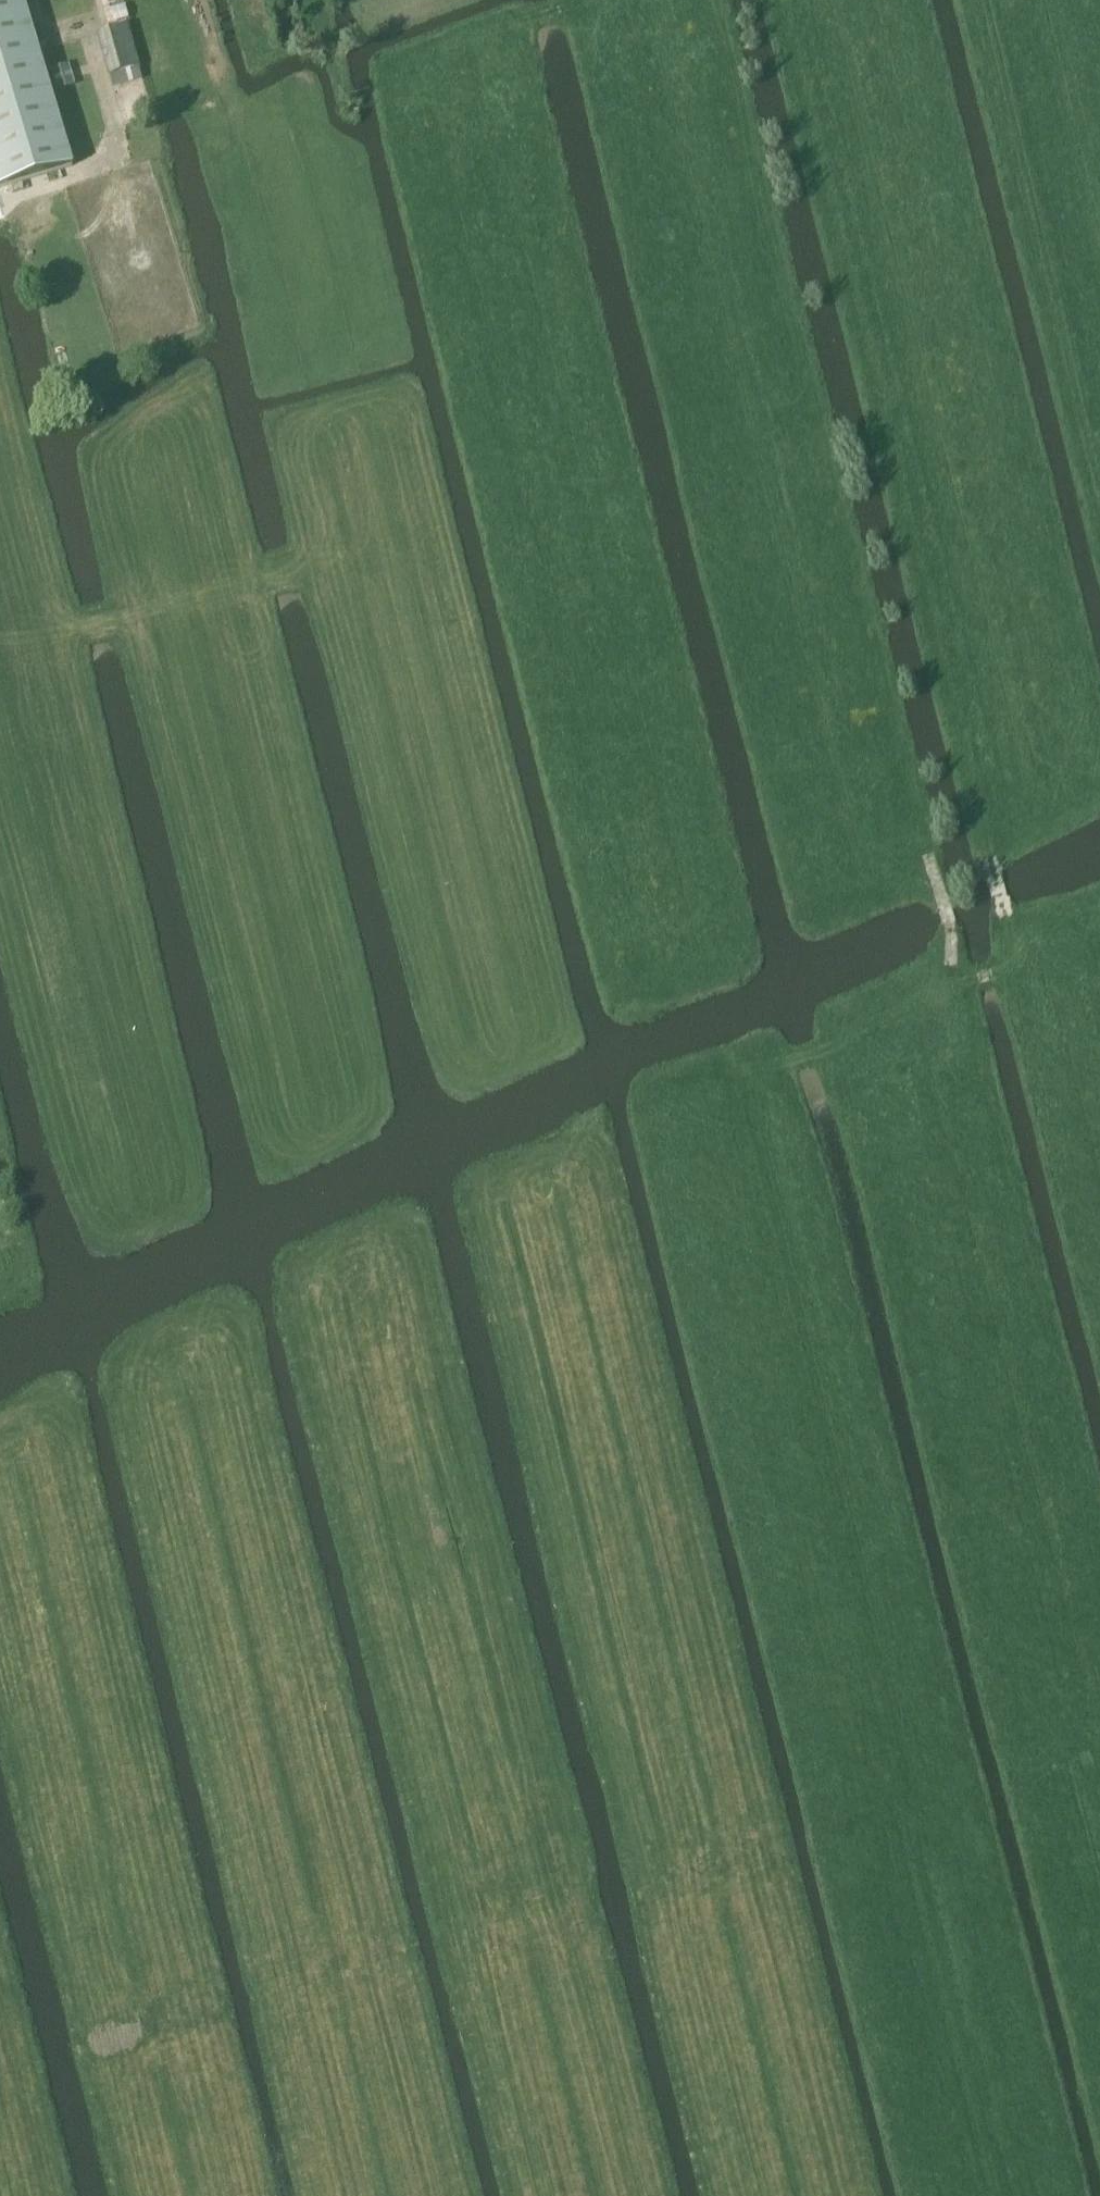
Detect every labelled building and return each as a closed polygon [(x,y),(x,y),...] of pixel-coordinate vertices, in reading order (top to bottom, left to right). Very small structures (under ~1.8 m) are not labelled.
[(72,167),(22,0),(0,0),(0,188),(72,167)] [(98,35),(109,75),(138,67),(127,27),(98,35)]
